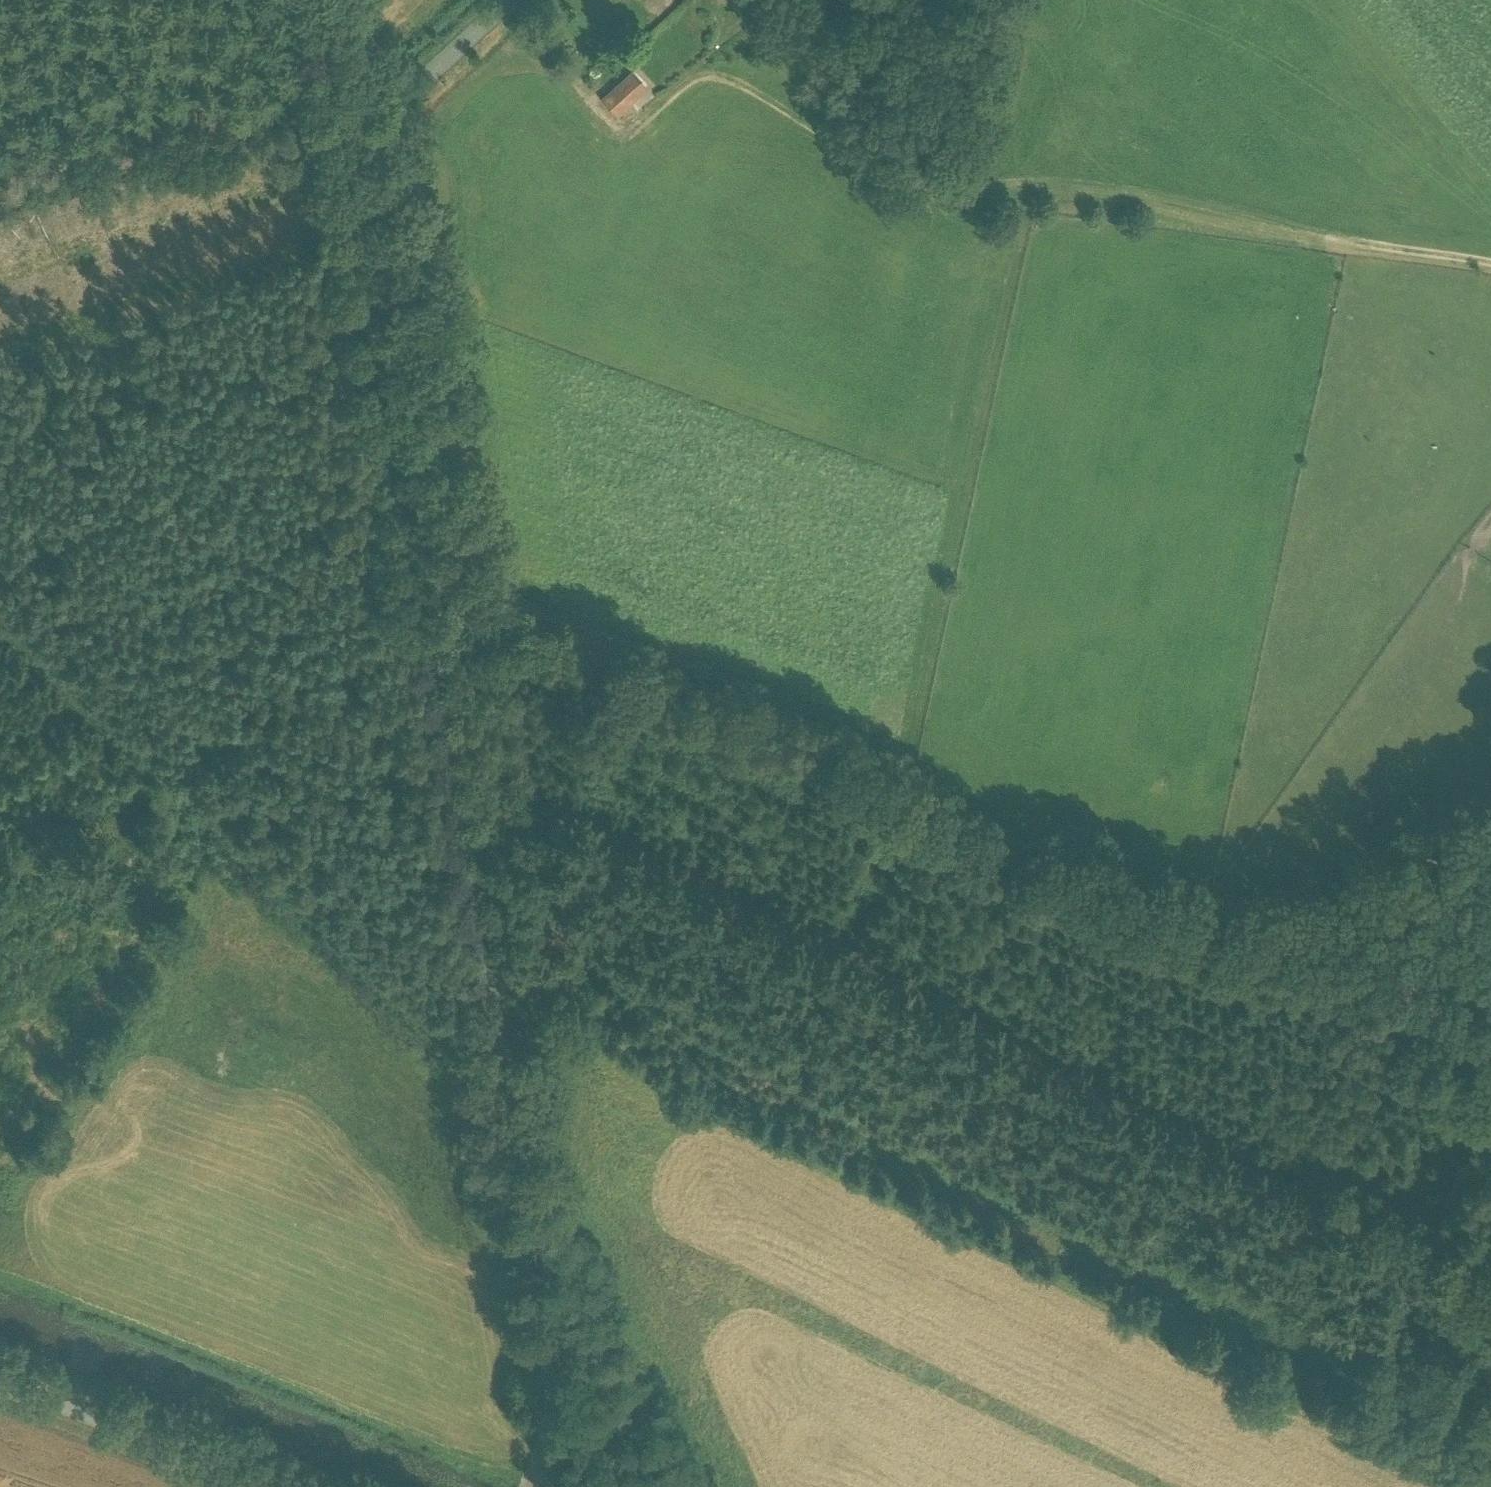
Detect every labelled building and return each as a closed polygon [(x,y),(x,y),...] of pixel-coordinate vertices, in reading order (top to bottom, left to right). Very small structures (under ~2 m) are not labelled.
[(617,116),(648,88),(632,70),(601,98),(617,116)]
